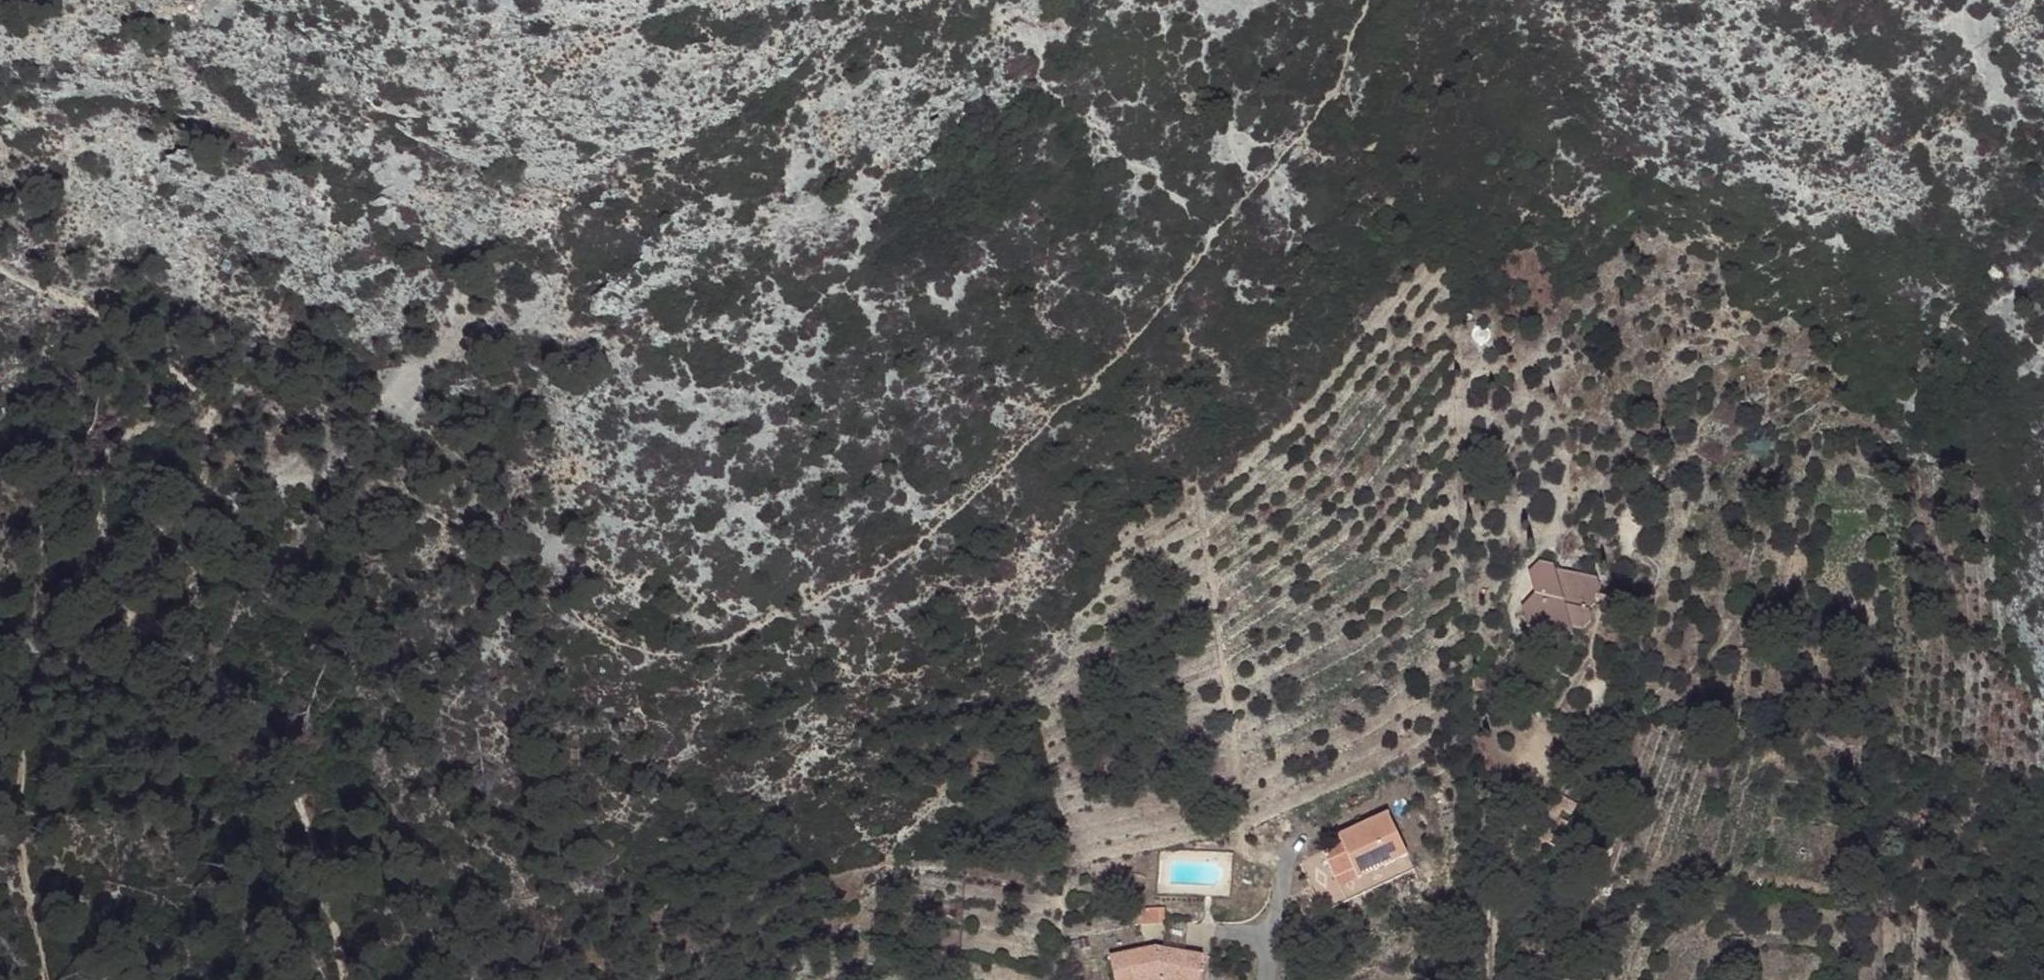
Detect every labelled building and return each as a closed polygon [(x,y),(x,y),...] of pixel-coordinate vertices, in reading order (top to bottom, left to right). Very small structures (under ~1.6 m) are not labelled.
[(1540,589),(1544,610),(1567,617),(1577,606),(1586,611),(1600,615),(1597,605),(1611,605),(1609,596),(1621,599),(1619,587),(1578,576),(1574,554),(1560,550),(1549,558),(1552,579),(1540,589)] [(1368,838),(1348,848),(1361,874),(1357,877),(1363,890),(1381,881),(1375,870),(1383,866),(1388,876),(1423,860),(1402,814),(1365,832),(1368,838)] [(1592,861),(1598,863),(1609,839),(1602,836),(1592,861)] [(1174,911),(1146,914),(1150,930),(1176,927),(1174,911)] [(1123,959),(1128,979),(1217,979),(1220,958),(1170,950),(1123,959)]
